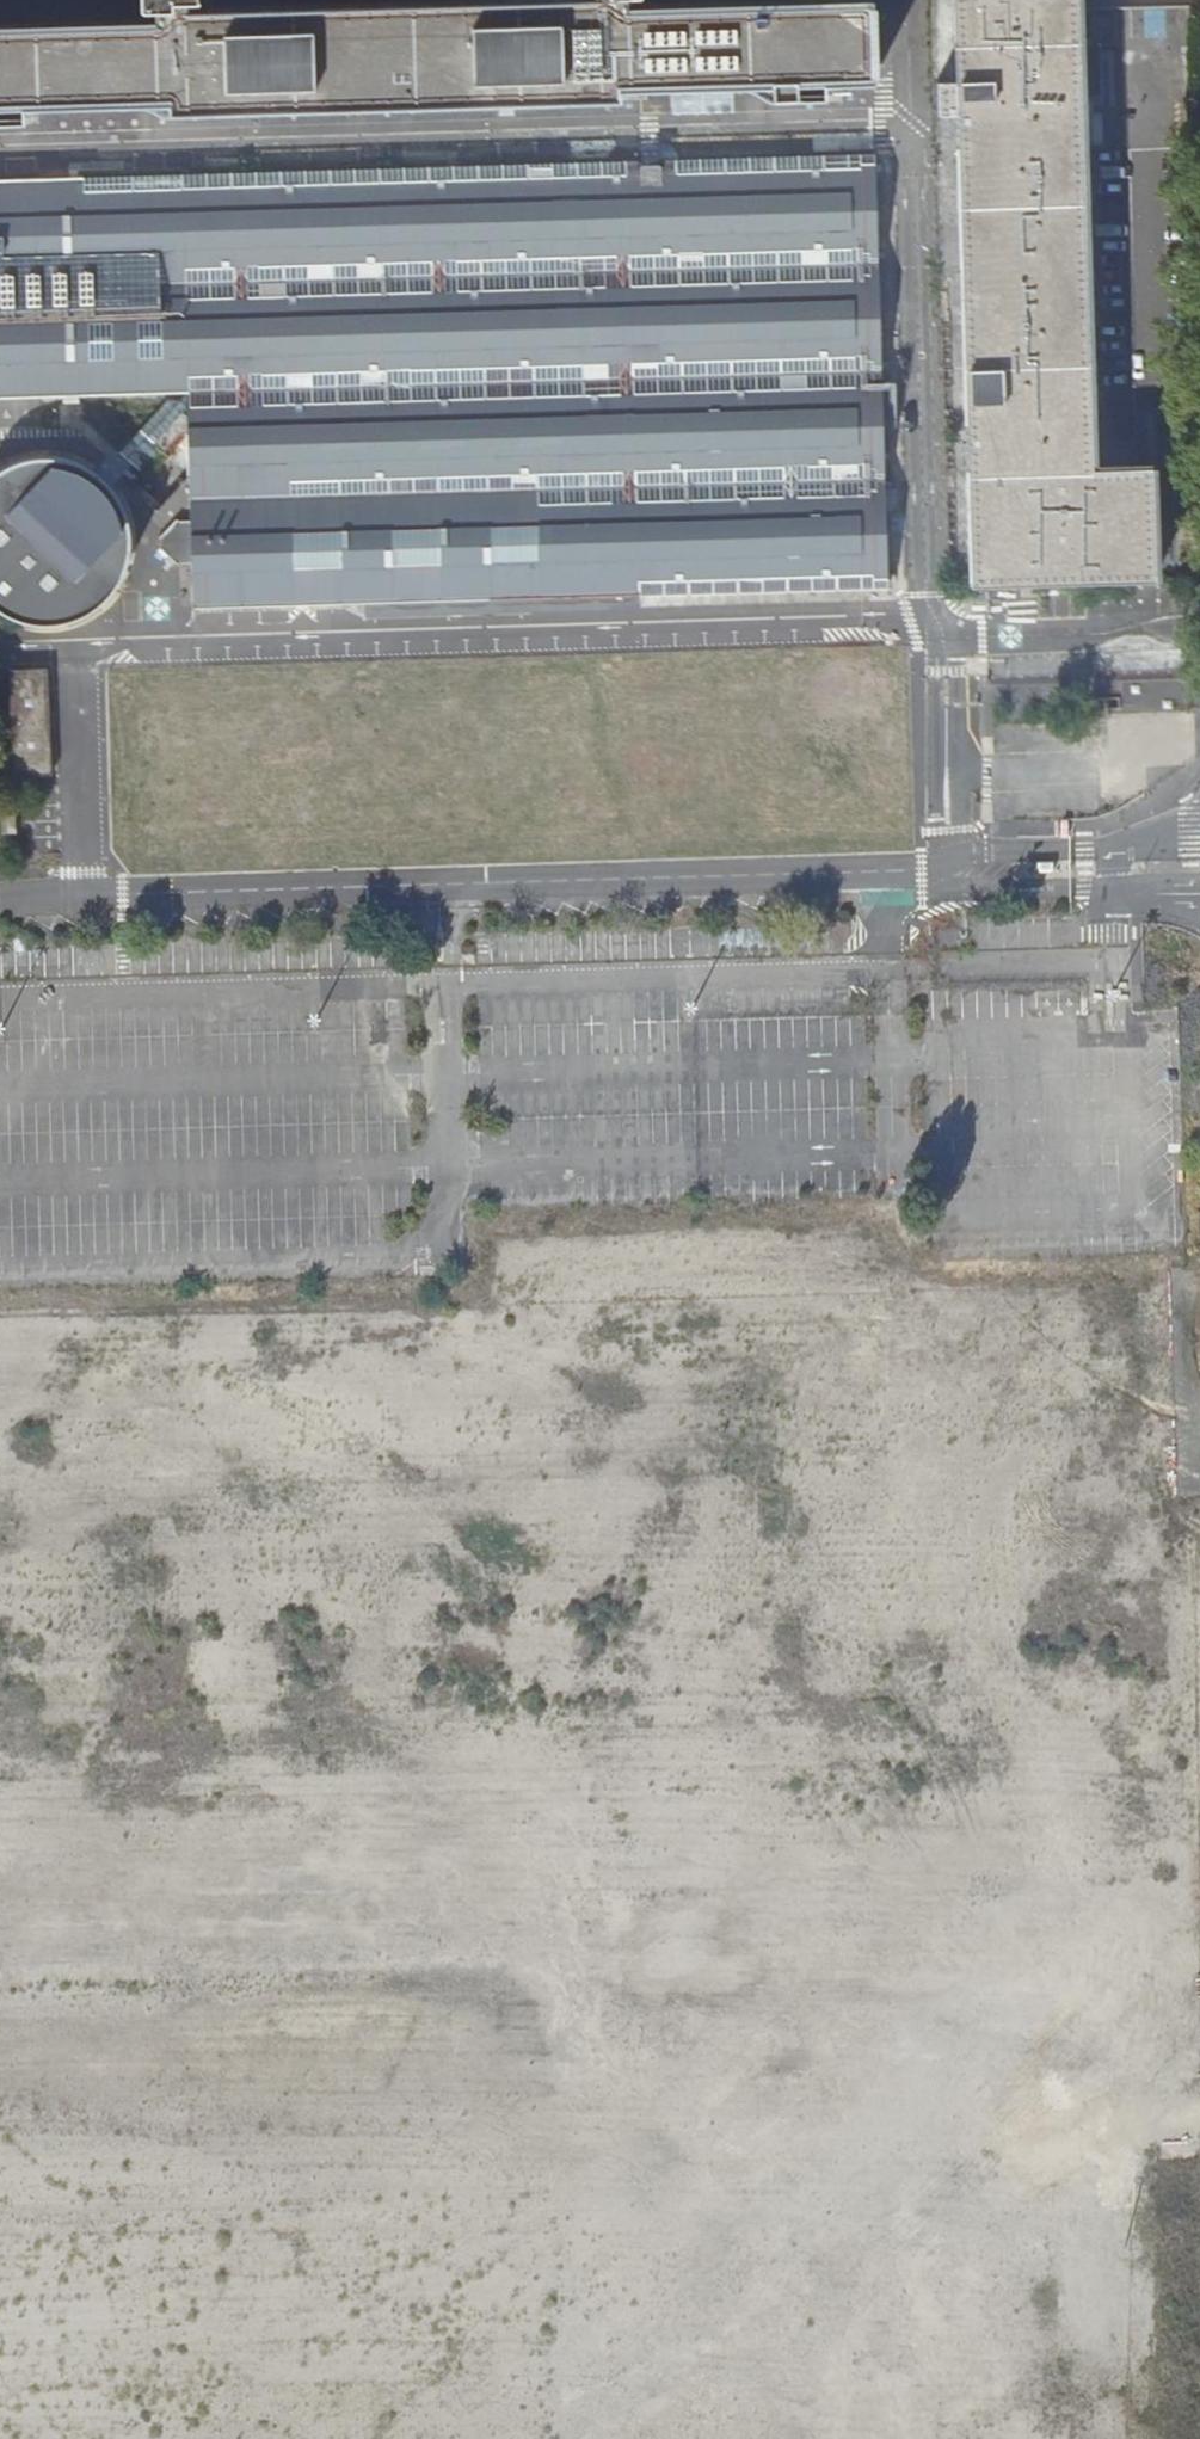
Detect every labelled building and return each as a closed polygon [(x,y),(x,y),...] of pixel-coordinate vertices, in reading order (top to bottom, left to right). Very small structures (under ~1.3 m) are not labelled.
[(169,112),(619,99),(619,86),(872,78),(871,53),(880,53),(879,25),(871,26),(870,1),(672,8),(671,0),(517,0),(517,15),(218,20),(218,0),(151,0),(151,20),(0,26),(0,104),(169,100),(169,112)] [(970,585),(1154,579),(1151,466),(1091,468),(1077,0),(953,0),(970,585)] [(0,180),(0,397),(25,397),(87,397),(146,397),(103,440),(143,478),(190,429),(190,521),(176,521),(161,540),(161,547),(177,560),(190,560),(192,604),(887,590),(874,154),(0,180)] [(10,611),(37,619),(65,617),(91,606),(111,588),(124,563),(128,535),(122,508),(109,486),(89,469),(65,459),(39,457),(14,464),(0,473),(0,603),(10,611)] [(9,671),(13,777),(52,775),(48,669),(9,671)] [(1007,685),(990,686),(990,696),(1008,695),(1007,685)] [(1140,686),(1132,686),(1132,694),(1140,693),(1140,686)] [(1171,701),(1164,701),(1164,709),(1172,709),(1171,701)] [(1111,721),(1113,793),(1143,792),(1141,755),(1192,753),(1191,718),(1111,721)]
